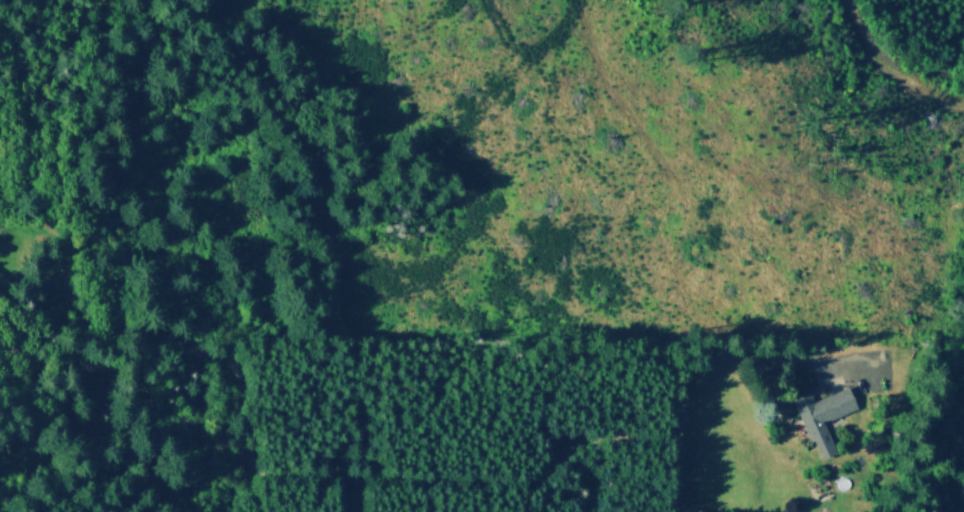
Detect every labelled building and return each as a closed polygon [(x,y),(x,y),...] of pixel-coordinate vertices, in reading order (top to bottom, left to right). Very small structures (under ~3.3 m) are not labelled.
[(809,402),(845,384),(856,408),(820,426),(822,429),(824,435),(832,451),(818,458),(810,441),(807,442),(786,398),(804,391),(809,402)]
